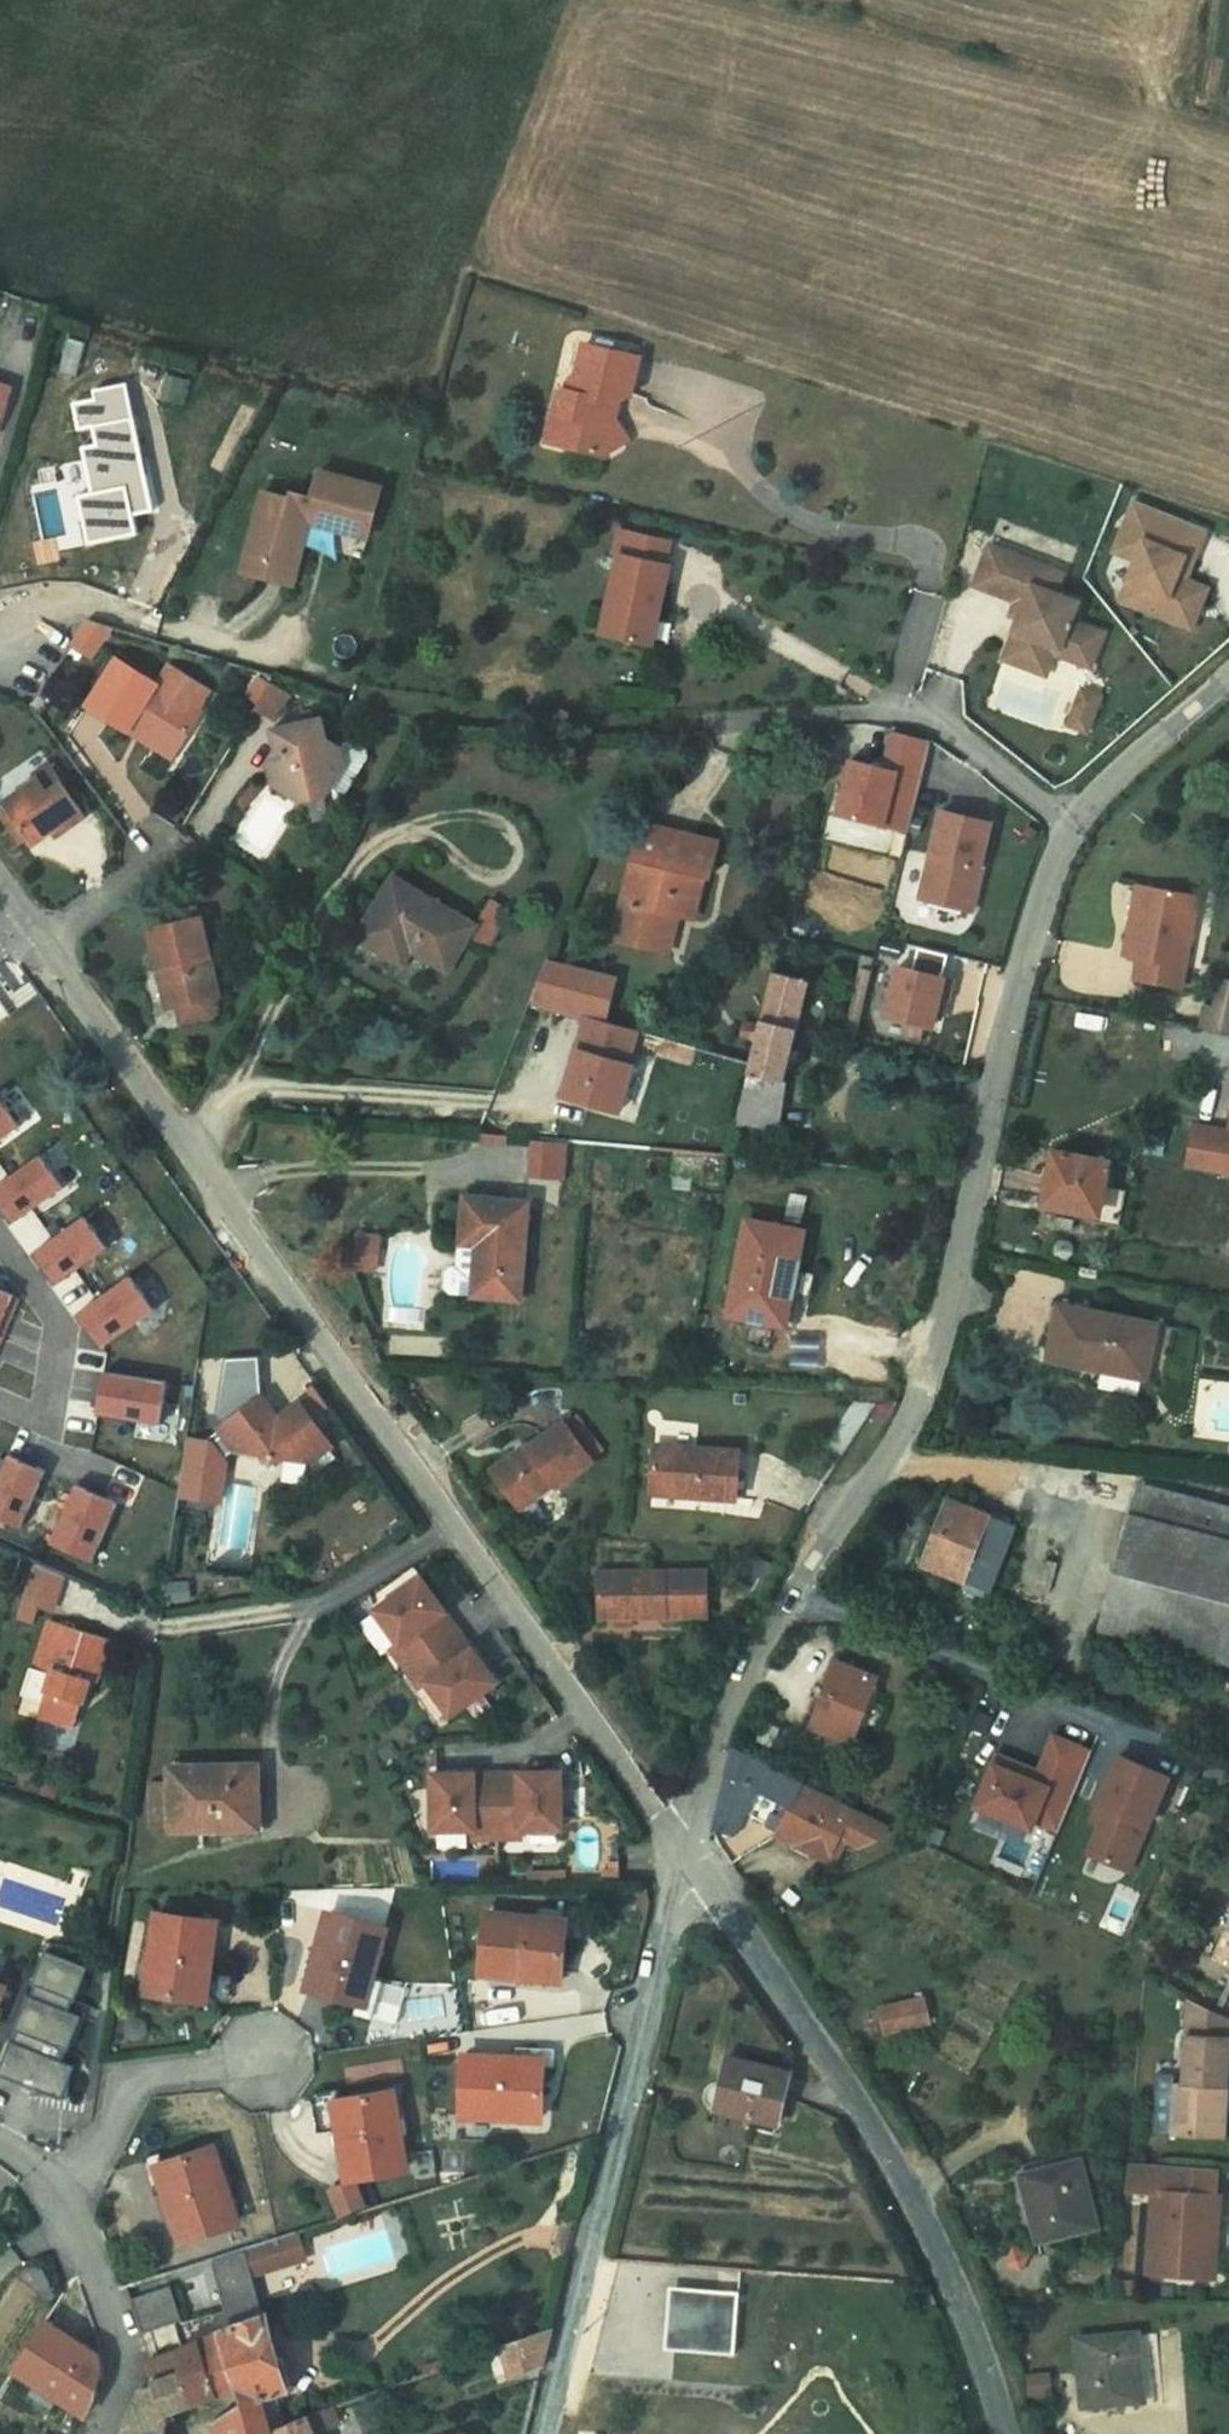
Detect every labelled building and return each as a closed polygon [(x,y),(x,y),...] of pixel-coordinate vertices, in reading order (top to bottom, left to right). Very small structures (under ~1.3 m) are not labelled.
[(69,338),(59,372),(77,377),(86,342),(69,338)] [(620,441),(614,431),(605,416),(608,405),(622,396),(631,359),(577,346),(570,375),(564,379),(561,392),(558,392),(552,414),(552,415),(563,418),(556,446),(595,456),(610,447),(620,441)] [(11,389),(0,385),(0,418),(11,389)] [(94,426),(98,445),(84,448),(94,494),(97,493),(103,520),(108,519),(148,511),(152,510),(133,417),(134,417),(129,392),(75,404),(80,429),(94,426)] [(556,446),(563,418),(552,415),(552,414),(550,413),(547,441),(556,446)] [(94,426),(80,429),(84,448),(98,445),(94,426)] [(293,494),(292,499),(314,505),(310,522),(320,516),(344,523),(346,516),(372,523),(381,488),(320,471),(314,493),(306,497),(293,494)] [(292,499),(265,492),(243,571),(293,585),(310,522),(314,505),(292,499)] [(1207,529),(1135,500),(1125,525),(1148,534),(1137,561),(1121,600),(1178,623),(1186,603),(1200,609),(1209,588),(1187,579),(1178,575),(1185,557),(1194,561),(1207,529)] [(148,511),(108,519),(112,538),(152,530),(148,511)] [(320,516),(310,522),(368,538),(372,523),(346,516),(344,523),(320,516)] [(1148,534),(1125,525),(1114,552),(1137,561),(1148,534)] [(613,553),(620,555),(624,555),(629,533),(618,530),(613,553)] [(603,633),(651,644),(669,565),(666,565),(671,542),(629,533),(624,555),(620,555),(603,633)] [(1063,573),(990,545),(974,585),(1016,601),(1025,604),(1019,618),(1004,659),(1027,668),(1036,646),(1055,653),(1091,667),(1104,633),(1072,621),(1079,602),(1056,593),(1063,573)] [(1194,561),(1185,557),(1178,575),(1187,579),(1194,561)] [(1025,604),(1016,601),(1011,615),(1019,618),(1025,604)] [(1200,609),(1186,603),(1178,623),(1192,629),(1200,609)] [(114,628),(89,620),(72,645),(92,659),(114,628)] [(1055,653),(1036,646),(1027,668),(1047,675),(1055,653)] [(117,659),(88,705),(128,730),(132,723),(176,750),(201,712),(196,709),(158,685),(117,659)] [(1003,664),(988,704),(1022,717),(1037,677),(1003,664)] [(170,666),(158,685),(196,709),(208,691),(170,666)] [(270,684),(257,676),(246,694),(259,702),(270,684)] [(1101,696),(1083,689),(1075,708),(1094,715),(1101,696)] [(1094,715),(1075,708),(1069,725),(1087,732),(1094,715)] [(274,731),(278,751),(270,764),(281,771),(274,782),(302,801),(303,801),(325,795),(326,795),(344,766),(340,748),(327,740),(322,720),(274,731)] [(176,750),(132,723),(128,730),(172,758),(176,750)] [(837,814),(909,832),(931,740),(893,731),(884,767),(851,759),(837,814)] [(348,736),(340,748),(344,766),(357,774),(368,757),(367,748),(348,736)] [(85,815),(50,764),(35,774),(38,780),(5,802),(9,808),(18,821),(9,827),(21,844),(29,838),(33,844),(67,821),(70,826),(85,815)] [(253,779),(243,791),(252,799),(262,787),(253,779)] [(241,793),(235,802),(244,807),(252,799),(243,791),(241,793)] [(325,795),(303,801),(308,821),(330,816),(325,795)] [(18,821),(9,808),(0,814),(9,827),(18,821)] [(991,822),(941,811),(920,898),(973,910),(983,865),(981,865),(991,822)] [(642,824),(614,939),(660,950),(669,912),(678,914),(694,918),(704,877),(710,878),(718,843),(642,824)] [(394,878),(358,936),(403,963),(411,949),(448,970),(467,938),(486,950),(508,913),(489,902),(474,926),(394,878)] [(1136,980),(1179,988),(1183,971),(1197,895),(1140,884),(1126,956),(1140,959),(1136,980)] [(201,918),(199,918),(197,908),(184,911),(187,921),(170,925),(150,929),(159,968),(166,966),(175,1006),(178,1005),(182,1023),(214,1016),(218,1007),(216,997),(219,996),(201,918)] [(167,914),(170,925),(187,921),(184,911),(167,914)] [(669,912),(660,950),(669,952),(678,914),(669,912)] [(618,976),(548,958),(530,1003),(588,1018),(568,1097),(624,1111),(636,1064),(630,1063),(638,1031),(607,1022),(618,976)] [(166,966),(159,968),(168,1008),(175,1006),(166,966)] [(785,1080),(809,980),(773,971),(760,1026),(757,1039),(749,1072),(785,1080)] [(950,992),(895,978),(883,1027),(930,1039),(933,1028),(937,1009),(946,1011),(950,992)] [(946,1011),(937,1009),(933,1028),(941,1030),(946,1011)] [(757,1039),(760,1026),(746,1022),(743,1036),(757,1039)] [(777,1124),(785,1080),(749,1072),(736,1124),(777,1124)] [(21,1126),(0,1097),(0,1141),(21,1126)] [(1194,1126),(1187,1167),(1228,1175),(1228,1132),(1194,1126)] [(564,1180),(565,1142),(525,1141),(524,1180),(564,1180)] [(1056,1232),(1072,1235),(1077,1212),(1100,1216),(1110,1161),(1054,1150),(1044,1205),(1060,1209),(1056,1232)] [(0,1184),(0,1203),(2,1206),(14,1223),(64,1188),(41,1155),(0,1184)] [(955,1178),(939,1176),(938,1184),(953,1186),(955,1178)] [(466,1197),(462,1243),(479,1244),(474,1295),(520,1299),(528,1202),(466,1197)] [(84,1216),(34,1251),(45,1268),(57,1285),(108,1249),(84,1216)] [(803,1232),(749,1221),(731,1313),(778,1322),(785,1288),(795,1290),(812,1293),(815,1274),(796,1270),(803,1232)] [(462,1243),(460,1243),(458,1266),(453,1266),(448,1271),(446,1288),(451,1293),(474,1295),(479,1244),(462,1243)] [(127,1278),(77,1313),(89,1329),(102,1348),(152,1313),(127,1278)] [(795,1290),(785,1288),(778,1322),(788,1324),(795,1290)] [(0,1289),(0,1334),(5,1336),(9,1328),(14,1316),(7,1313),(14,1295),(0,1289)] [(1093,1367),(1094,1360),(1148,1371),(1157,1324),(1060,1305),(1049,1359),(1093,1367)] [(222,1378),(261,1375),(261,1355),(226,1357),(222,1378)] [(1094,1360),(1093,1367),(1146,1378),(1148,1371),(1094,1360)] [(168,1382),(105,1372),(101,1395),(98,1414),(161,1424),(168,1382)] [(256,1401),(262,1396),(261,1375),(222,1378),(217,1412),(219,1416),(231,1408),(250,1394),(256,1401)] [(250,1394),(231,1408),(237,1415),(256,1401),(250,1394)] [(225,1424),(219,1428),(223,1434),(236,1451),(261,1455),(271,1469),(285,1458),(309,1462),(332,1445),(301,1402),(279,1418),(262,1396),(256,1401),(237,1415),(231,1408),(219,1416),(225,1424)] [(557,1486),(593,1460),(564,1421),(530,1447),(528,1444),(493,1470),(521,1508),(555,1483),(557,1486)] [(236,1451),(223,1434),(213,1441),(194,1439),(186,1493),(219,1498),(225,1459),(236,1451)] [(740,1451),(656,1445),(652,1494),(737,1499),(740,1451)] [(0,1475),(0,1518),(21,1527),(45,1471),(26,1462),(9,1455),(0,1475)] [(1130,1513),(1228,1538),(1228,1507),(1137,1483),(1130,1513)] [(76,1484),(51,1543),(93,1561),(118,1502),(91,1491),(76,1484)] [(992,1515),(949,1499),(923,1566),(989,1592),(1015,1526),(991,1516),(992,1515)] [(1130,1513),(1100,1629),(1228,1663),(1228,1538),(1130,1513)] [(775,1567),(757,1559),(743,1582),(760,1592),(775,1567)] [(63,1575),(35,1563),(24,1598),(38,1603),(52,1607),(63,1575)] [(706,1570),(599,1572),(600,1617),(621,1617),(631,1617),(707,1616),(706,1570)] [(422,1577),(375,1610),(399,1643),(427,1682),(451,1715),(466,1704),(482,1693),(497,1682),(472,1647),(465,1653),(439,1617),(446,1611),(422,1577)] [(38,1603),(24,1598),(18,1617),(32,1621),(38,1603)] [(472,1647),(446,1611),(439,1617),(465,1653),(472,1647)] [(74,1701),(83,1703),(88,1686),(96,1682),(110,1638),(50,1620),(35,1668),(31,1667),(22,1695),(44,1701),(39,1715),(60,1722),(64,1715),(70,1707),(74,1701)] [(427,1682),(399,1643),(392,1649),(420,1687),(427,1682)] [(853,1743),(878,1677),(837,1660),(811,1727),(853,1743)] [(482,1693),(466,1704),(477,1719),(492,1708),(482,1693)] [(60,1722),(76,1726),(83,1703),(74,1701),(70,1707),(64,1715),(60,1722)] [(1023,1765),(998,1755),(978,1806),(1033,1828),(1036,1820),(1060,1829),(1091,1750),(1054,1735),(1039,1772),(1036,1781),(1019,1775),(1023,1765)] [(888,1825),(734,1748),(713,1829),(733,1834),(738,1831),(755,1789),(791,1808),(786,1817),(779,1832),(777,1836),(827,1861),(839,1836),(846,1840),(860,1847),(883,1835),(888,1825)] [(1169,1773),(1120,1754),(1100,1803),(1102,1804),(1110,1807),(1104,1824),(1092,1853),(1131,1869),(1169,1773)] [(258,1765),(171,1767),(172,1783),(154,1784),(155,1822),(172,1822),(173,1829),(218,1828),(217,1820),(259,1818),(258,1765)] [(1039,1772),(1023,1765),(1019,1775),(1036,1781),(1039,1772)] [(475,1773),(432,1773),(433,1830),(474,1830),(475,1839),(522,1838),(522,1829),(563,1828),(562,1771),(519,1772),(520,1781),(475,1782),(475,1773)] [(519,1772),(475,1773),(475,1782),(520,1781),(519,1772)] [(62,1781),(46,1776),(42,1787),(58,1792),(62,1781)] [(1110,1807),(1102,1804),(1095,1821),(1104,1824),(1110,1807)] [(766,1826),(779,1832),(786,1817),(774,1811),(766,1826)] [(259,1818),(217,1820),(218,1828),(259,1827),(259,1818)] [(846,1840),(839,1836),(827,1861),(834,1864),(846,1840)] [(72,1867),(65,1885),(84,1891),(90,1873),(72,1867)] [(316,1963),(309,1988),(365,2003),(385,1929),(329,1913),(320,1947),(323,1948),(319,1963),(316,1963)] [(489,1914),(483,1972),(518,1975),(518,1972),(534,1973),(534,1976),(561,1979),(566,1921),(489,1914)] [(151,1965),(148,1991),(205,1999),(215,1922),(158,1915),(154,1949),(157,1949),(154,1965),(151,1965)] [(1213,1958),(1228,1964),(1228,1924),(1213,1958)] [(45,1950),(32,1985),(35,1986),(31,1997),(69,2010),(73,1999),(76,2000),(88,1967),(45,1950)] [(69,2050),(82,2015),(69,2010),(31,1997),(28,1995),(15,2029),(18,2030),(14,2041),(62,2061),(66,2049),(69,2050)] [(924,1998),(880,2008),(885,2033),(930,2023),(924,1998)] [(1189,2000),(1185,2084),(1175,2084),(1172,2136),(1216,2138),(1218,2094),(1227,2094),(1228,2059),(1228,2018),(1189,2000)] [(138,2020),(131,2022),(127,2027),(129,2035),(135,2039),(142,2037),(146,2031),(144,2024),(138,2020)] [(68,2098),(72,2074),(75,2065),(62,2061),(14,2041),(10,2040),(0,2067),(0,2075),(36,2089),(36,2094),(57,2097),(62,2099),(63,2097),(68,2098)] [(466,2056),(464,2114),(499,2115),(499,2112),(515,2113),(515,2116),(541,2117),(544,2059),(466,2056)] [(778,2125),(791,2072),(728,2057),(722,2081),(734,2083),(727,2112),(778,2125)] [(401,2058),(346,2069),(349,2086),(405,2075),(401,2058)] [(734,2083),(722,2081),(715,2110),(727,2112),(734,2083)] [(393,2092),(336,2101),(349,2178),(406,2168),(400,2134),(407,2133),(404,2115),(397,2116),(393,2092)] [(1227,2094),(1218,2094),(1216,2138),(1225,2139),(1227,2094)] [(158,2166),(183,2240),(237,2222),(226,2189),(223,2190),(218,2174),(221,2173),(213,2148),(158,2166)] [(1039,2242),(1098,2227),(1080,2159),(1021,2174),(1039,2242)] [(1218,2169),(1129,2163),(1127,2190),(1153,2192),(1216,2196),(1218,2169)] [(353,2182),(332,2191),(341,2213),(362,2205),(353,2182)] [(1218,2230),(1220,2196),(1216,2196),(1153,2192),(1148,2274),(1204,2278),(1207,2241),(1213,2241),(1213,2230),(1218,2230)] [(1215,2278),(1218,2230),(1213,2230),(1213,2241),(1207,2241),(1204,2278),(1215,2278)] [(271,2239),(279,2265),(305,2257),(296,2231),(271,2239)] [(252,2274),(279,2265),(271,2239),(245,2248),(245,2251),(252,2274)] [(1030,2255),(1014,2247),(1006,2263),(1022,2271),(1030,2255)] [(245,2251),(212,2261),(226,2310),(214,2313),(220,2332),(264,2315),(252,2274),(245,2251)] [(131,2299),(143,2333),(182,2320),(171,2286),(131,2299)] [(680,2288),(670,2296),(667,2341),(675,2351),(736,2355),(741,2292),(680,2288)] [(221,2433),(264,2433),(271,2431),(271,2430),(262,2397),(276,2393),(287,2390),(292,2381),(286,2359),(278,2354),(275,2354),(264,2315),(220,2332),(218,2333),(238,2388),(240,2387),(244,2401),(215,2419),(221,2433)] [(103,2358),(45,2321),(14,2369),(36,2383),(60,2398),(88,2417),(98,2398),(104,2369),(103,2358)] [(551,2328),(502,2345),(512,2379),(541,2368),(551,2328)] [(1084,2407),(1145,2401),(1138,2332),(1078,2337),(1084,2407)] [(238,2388),(218,2333),(200,2340),(218,2395),(238,2388)] [(176,2350),(193,2404),(218,2395),(200,2340),(176,2350)] [(165,2432),(168,2420),(166,2412),(193,2404),(176,2350),(146,2364),(154,2385),(144,2387),(129,2418),(121,2433),(160,2433),(165,2432)] [(447,2358),(424,2366),(427,2373),(449,2365),(447,2358)] [(60,2398),(36,2383),(26,2397),(50,2413),(60,2398)] [(276,2393),(262,2397),(271,2430),(275,2428),(285,2424),(276,2393)] [(333,2407),(325,2410),(331,2425),(340,2422),(333,2407)] [(275,2428),(277,2433),(315,2433),(314,2431),(331,2425),(325,2410),(308,2416),(307,2415),(285,2424),(275,2428)]
